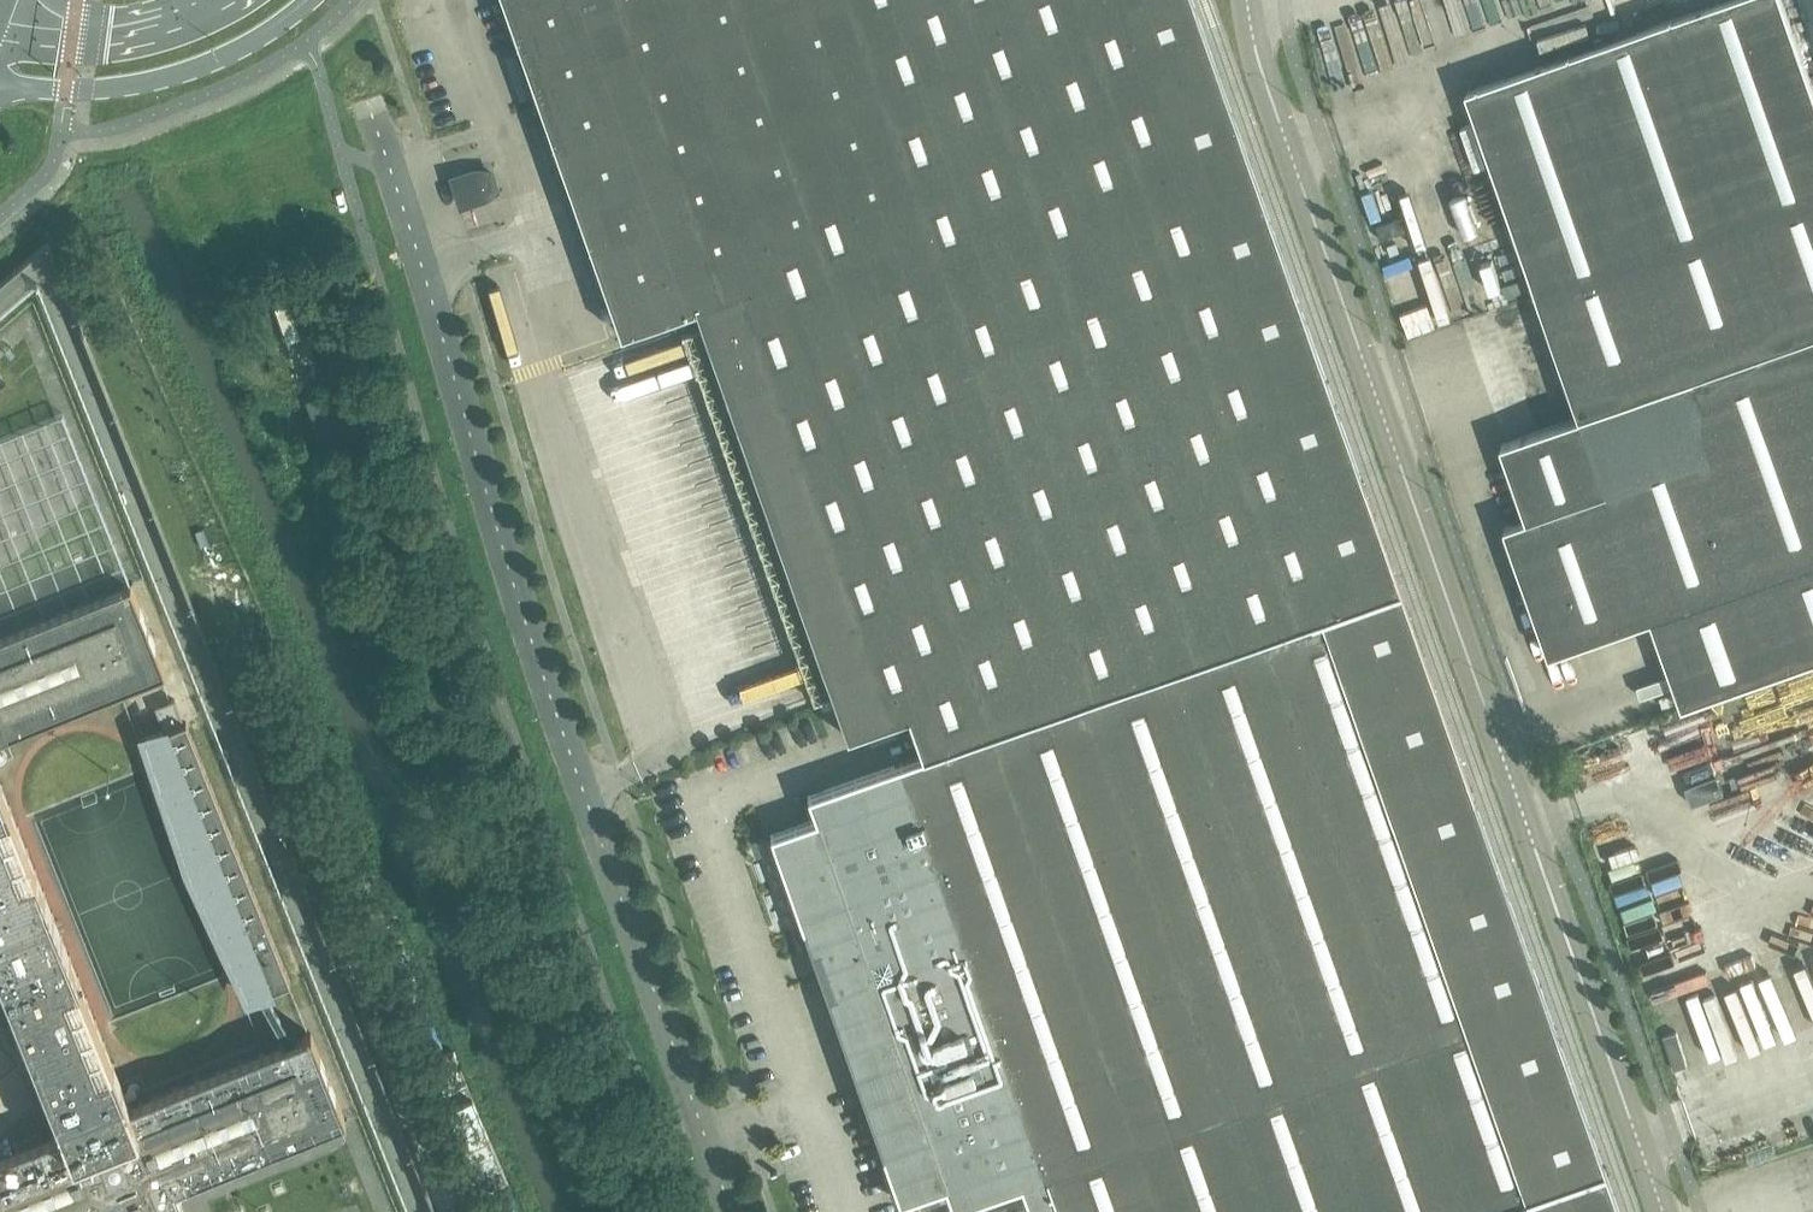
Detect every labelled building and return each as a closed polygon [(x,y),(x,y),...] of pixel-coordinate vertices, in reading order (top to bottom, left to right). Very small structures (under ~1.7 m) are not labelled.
[(622,332),(697,306),(703,325),(687,331),(686,331),(816,700),(833,694),(848,735),(909,714),(923,755),(810,796),(817,818),(772,834),(901,1200),(946,1184),(946,1185),(970,1177),(977,1199),(1022,1183),(1031,1207),(1018,1211),(1620,1211),(1610,1184),(1193,0),(505,0),(622,332)] [(1529,517),(1507,525),(1552,653),(1812,561),(1812,80),(1785,0),(1724,0),(1469,90),(1583,415),(1503,443),(1529,517)] [(465,173),(461,180),(462,182),(458,183),(462,195),(465,194),(466,197),(473,200),(480,198),(483,191),(497,187),(491,170),(478,174),(471,171),(465,173)] [(289,302),(276,307),(288,341),(302,336),(289,302)] [(325,401),(312,406),(324,440),(337,435),(325,401)] [(166,669),(131,581),(0,634),(0,735),(166,669)] [(164,726),(146,734),(191,869),(252,998),(270,991),(269,989),(291,980),(187,720),(165,729),(164,726)] [(10,993),(65,1130),(0,1156),(0,1211),(187,1211),(177,1187),(347,1119),(312,1032),(131,1104),(0,777),(0,996),(10,993)] [(954,1207),(977,1199),(970,1177),(946,1185),(954,1207)]
